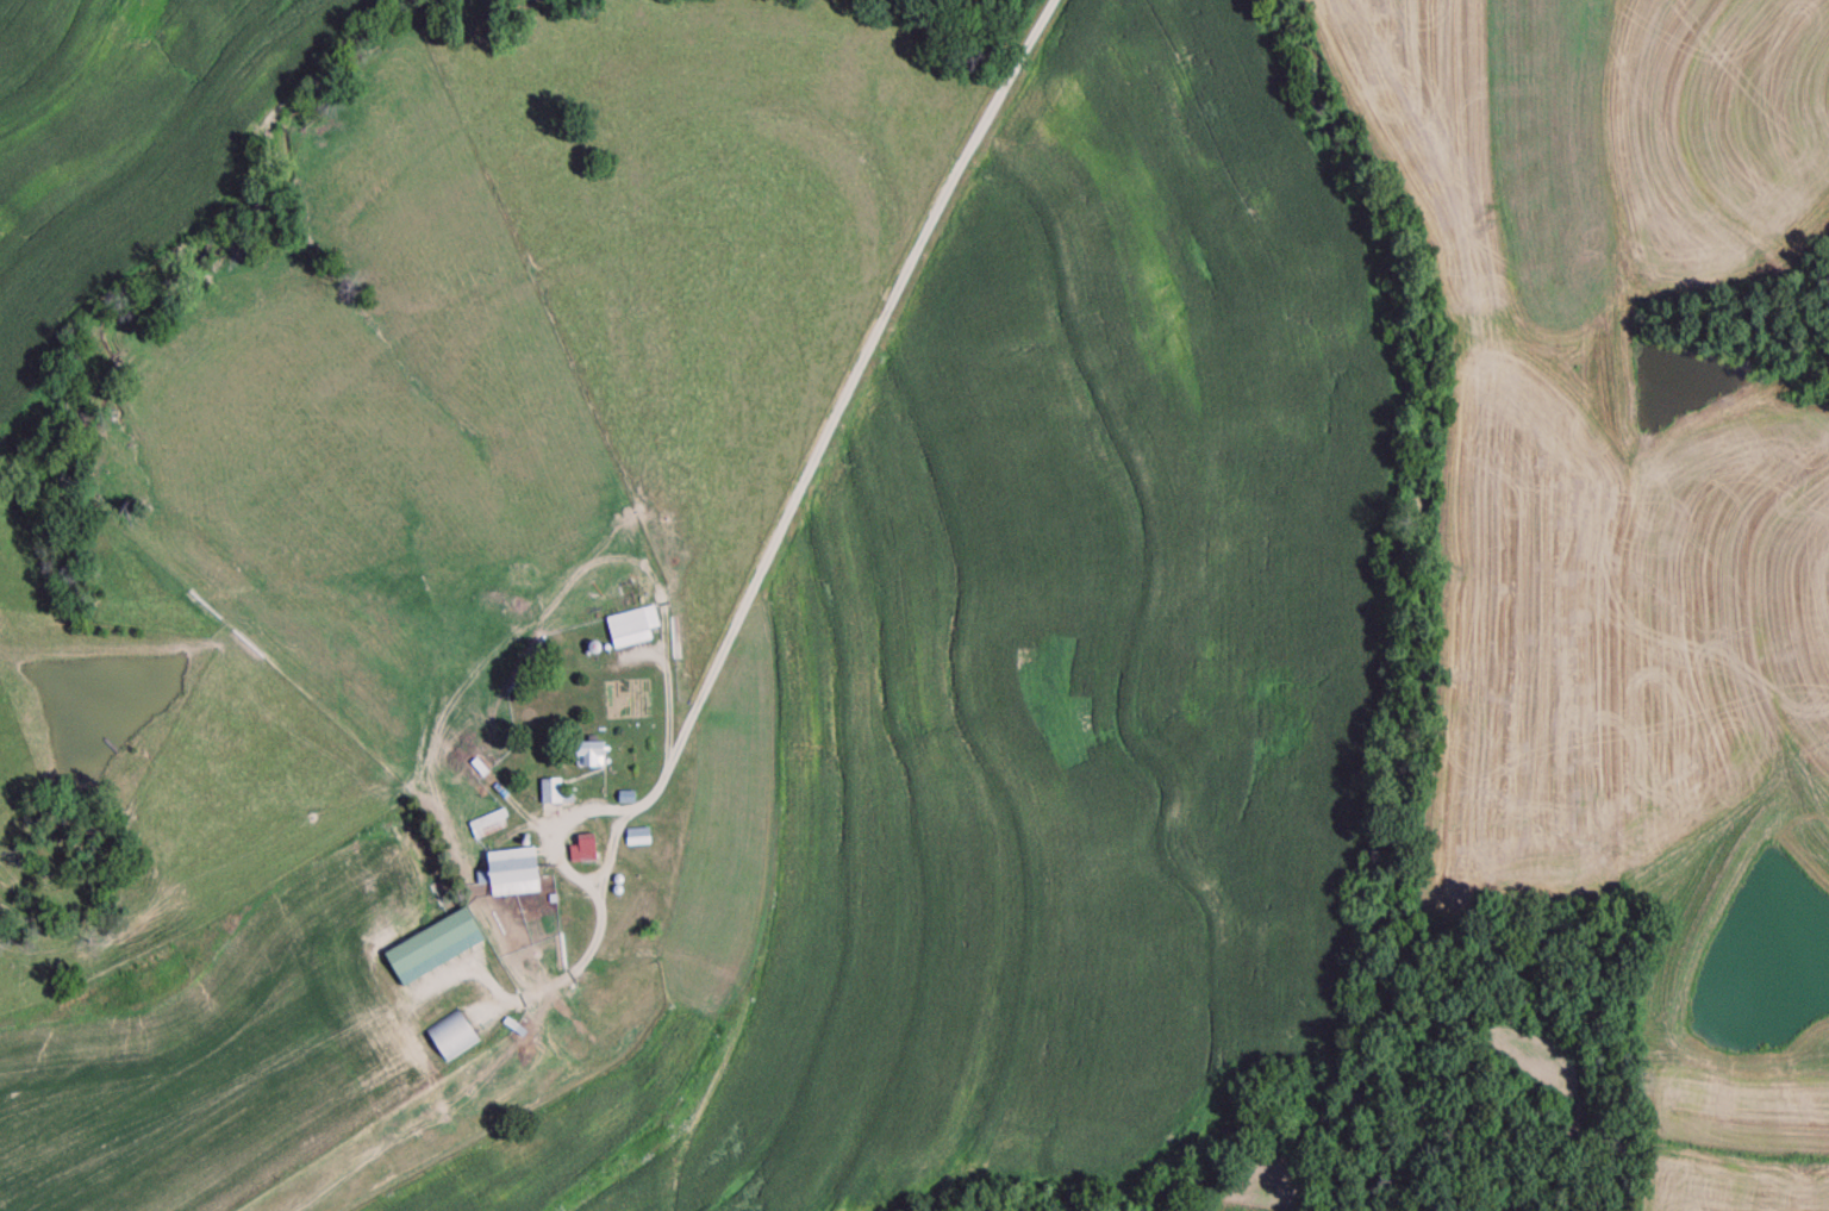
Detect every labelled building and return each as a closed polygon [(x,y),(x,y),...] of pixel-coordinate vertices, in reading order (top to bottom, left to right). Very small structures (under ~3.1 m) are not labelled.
[(617,650),(657,642),(655,630),(662,629),(658,609),(611,619),(617,650)] [(582,768),(613,768),(613,744),(582,744),(582,768)] [(566,805),(566,781),(544,781),(544,805),(566,805)] [(621,794),(621,806),(641,806),(641,794),(621,794)] [(477,843),(512,828),(505,810),(469,825),(477,843)] [(631,831),(631,847),(655,847),(655,832),(631,831)] [(603,863),(603,838),(576,838),(576,863),(603,863)] [(494,899),(548,895),(544,851),(492,855),(493,875),(481,876),(481,887),(493,886),(494,899)] [(404,991),(491,944),(472,908),(385,955),(404,991)] [(485,1042),(466,1008),(432,1026),(451,1061),(485,1042)]
